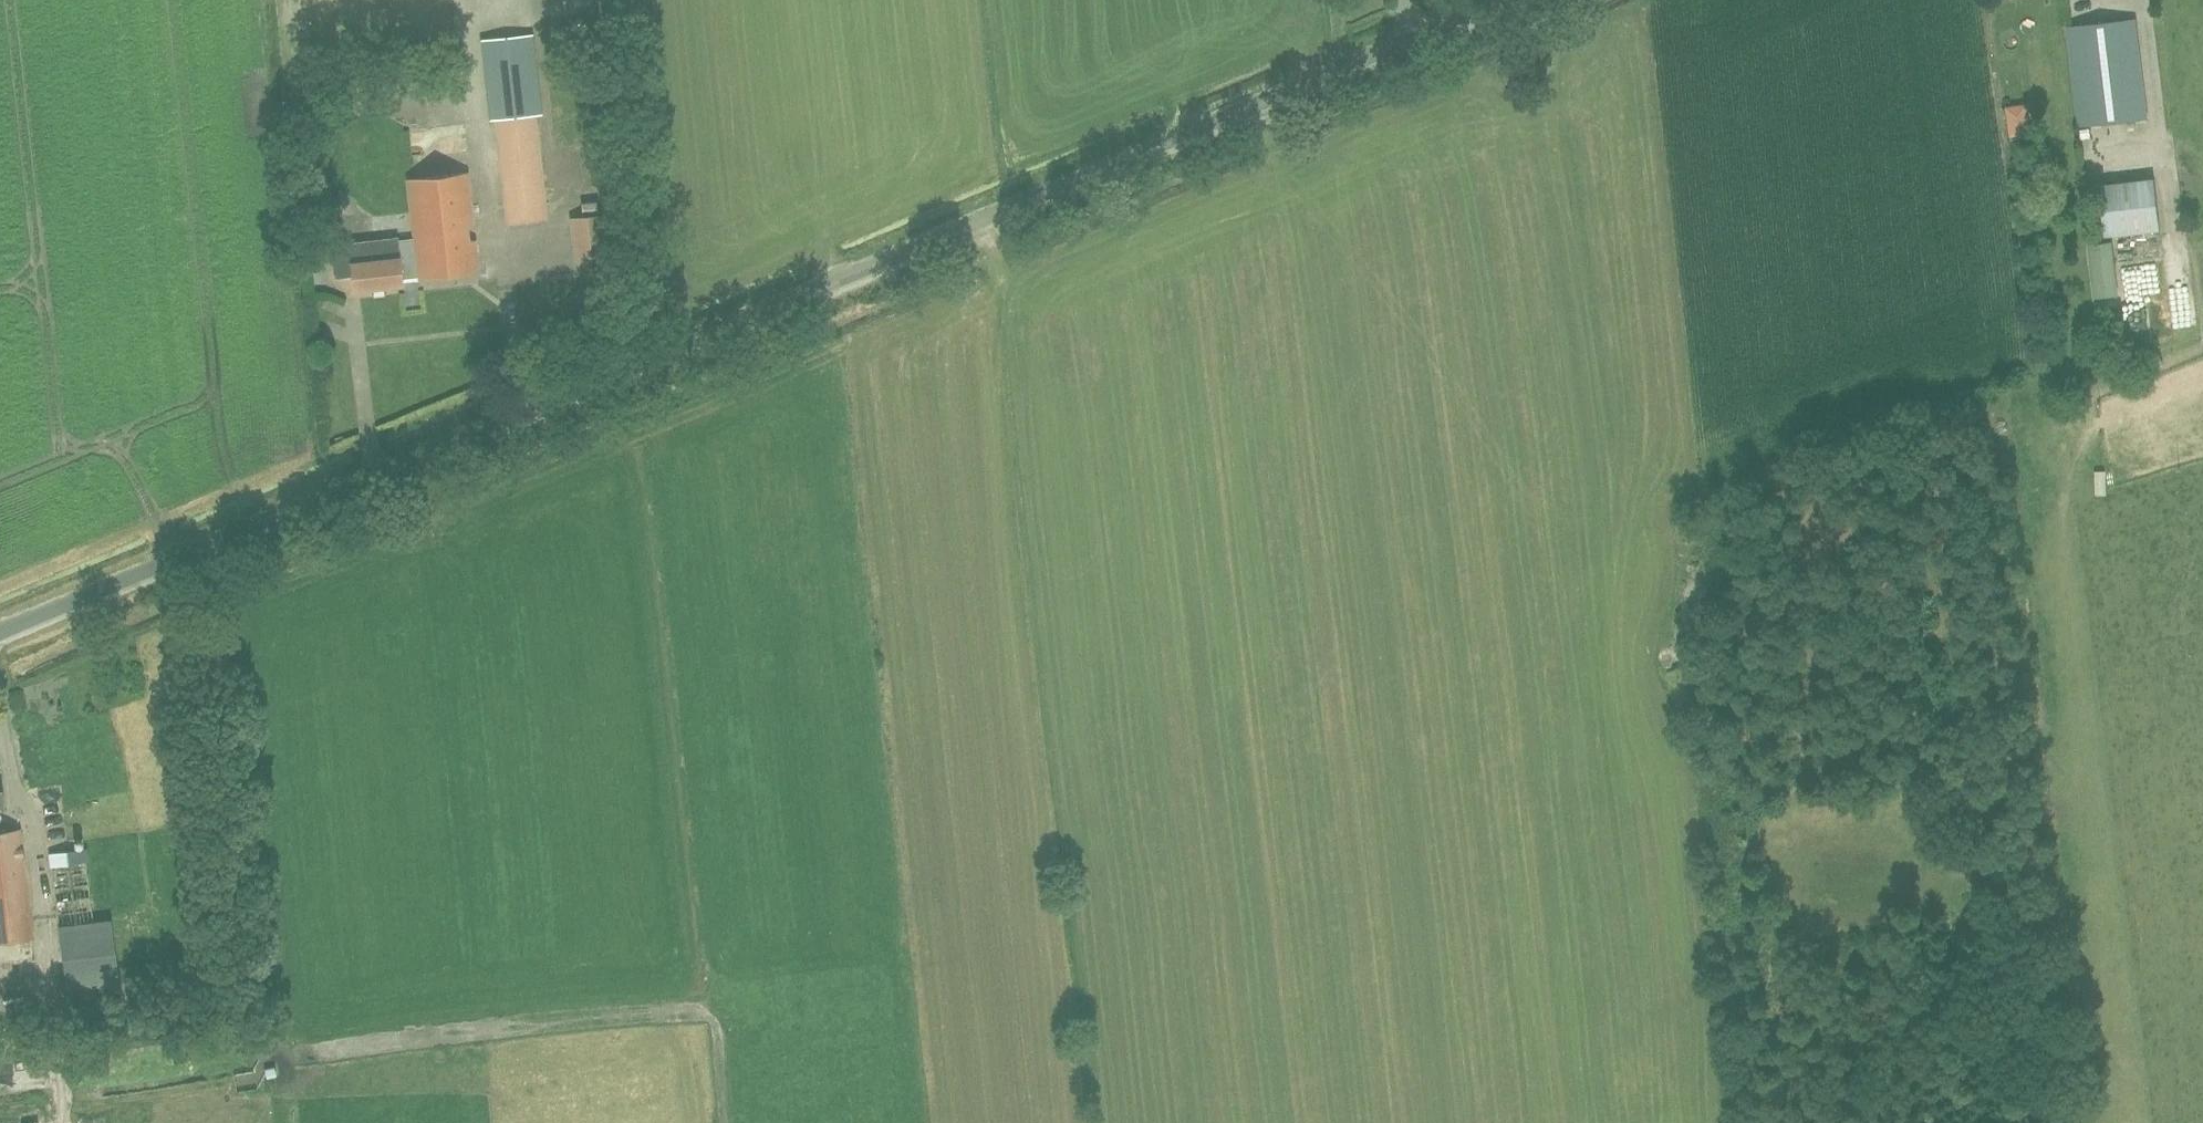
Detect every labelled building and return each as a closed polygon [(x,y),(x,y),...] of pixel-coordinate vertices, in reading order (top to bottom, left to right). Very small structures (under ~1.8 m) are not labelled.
[(2080,126),(2147,118),(2135,20),(2068,28),(2080,126)] [(539,74),(537,74),(532,35),(482,40),(490,119),(496,118),(508,224),(547,219),(547,218),(546,218),(535,114),(541,113),(539,93),(541,93),(539,74)] [(2009,104),(2012,121),(2031,118),(2029,101),(2009,104)] [(415,239),(397,241),(397,238),(331,245),(335,277),(353,275),(354,290),(403,285),(402,278),(419,276),(419,278),(478,271),(474,240),(468,241),(466,222),(472,222),(467,173),(408,180),(415,239)] [(2105,237),(2161,231),(2154,179),(2099,185),(2105,237)] [(577,260),(606,257),(601,217),(573,220),(577,260)] [(2118,295),(2112,242),(2089,244),(2096,298),(2118,295)] [(429,307),(427,279),(411,280),(413,309),(429,307)] [(2128,306),(2130,339),(2148,338),(2146,305),(2128,306)] [(34,938),(21,830),(0,832),(0,942),(34,938)] [(68,991),(119,985),(110,920),(94,922),(85,850),(51,855),(68,991)]
